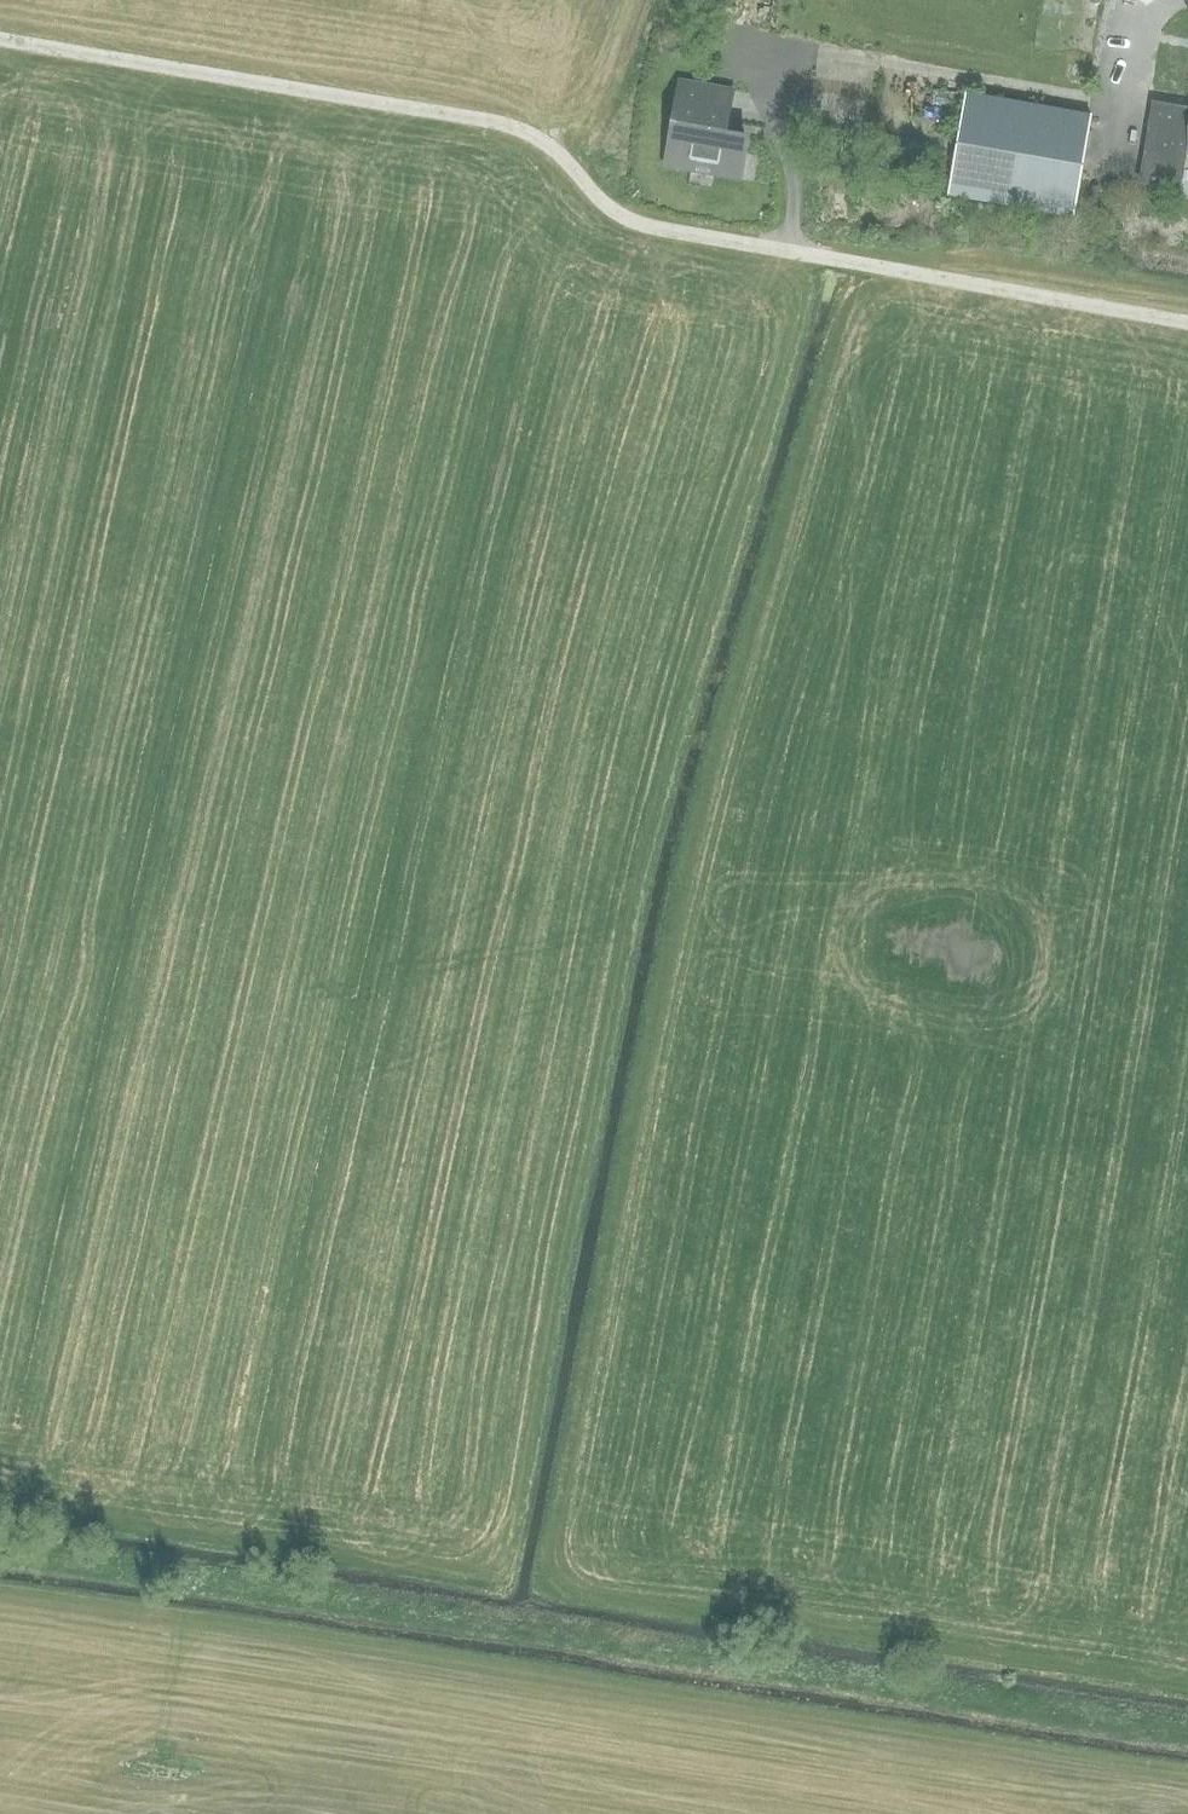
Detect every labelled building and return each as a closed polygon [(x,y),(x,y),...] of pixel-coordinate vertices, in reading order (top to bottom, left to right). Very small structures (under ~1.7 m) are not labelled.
[(667,159),(692,163),(692,160),(715,164),(715,167),(739,172),(745,137),(724,133),(726,118),(701,114),(705,94),(680,89),(667,159)] [(1073,218),(1091,117),(965,95),(947,196),(1073,218)] [(1172,184),(1177,151),(1187,153),(1187,110),(1153,104),(1141,179),(1151,180),(1151,181),(1155,182),(1155,181),(1172,184)]
